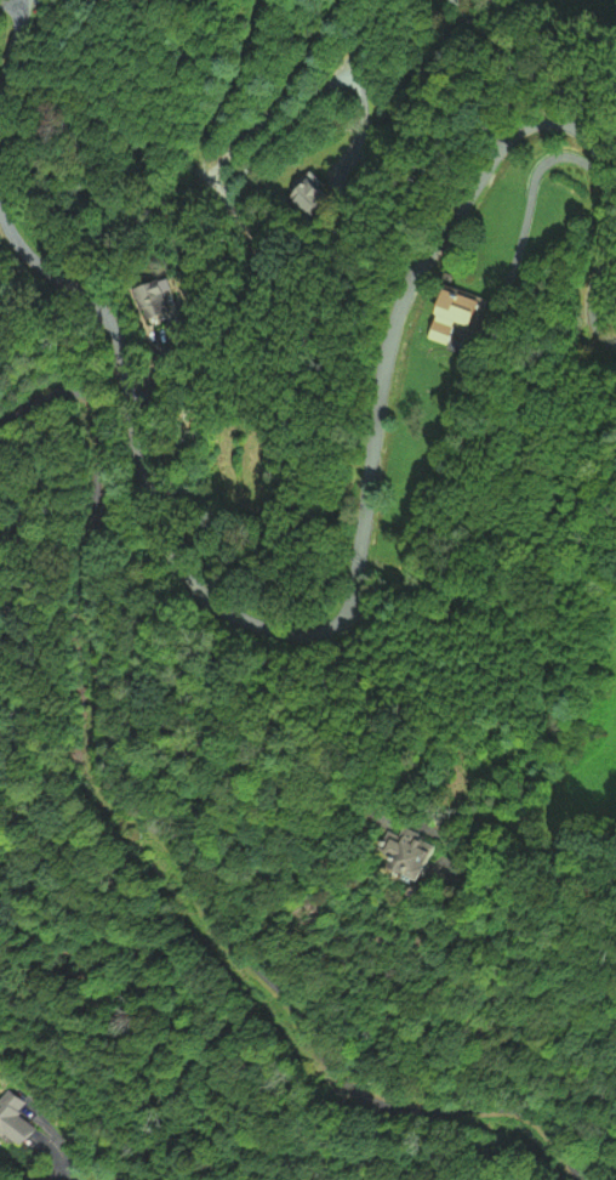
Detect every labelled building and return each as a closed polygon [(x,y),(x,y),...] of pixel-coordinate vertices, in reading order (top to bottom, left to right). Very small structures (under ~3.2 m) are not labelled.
[(343,207),(327,179),(302,193),(317,221),(343,207)] [(189,287),(159,292),(164,323),(194,318),(189,287)] [(414,340),(443,347),(448,328),(460,331),(467,301),(426,291),(414,340)] [(358,882),(396,880),(395,842),(356,844),(358,882)] [(0,1098),(0,1135),(20,1145),(28,1129),(14,1122),(21,1110),(0,1098)]
